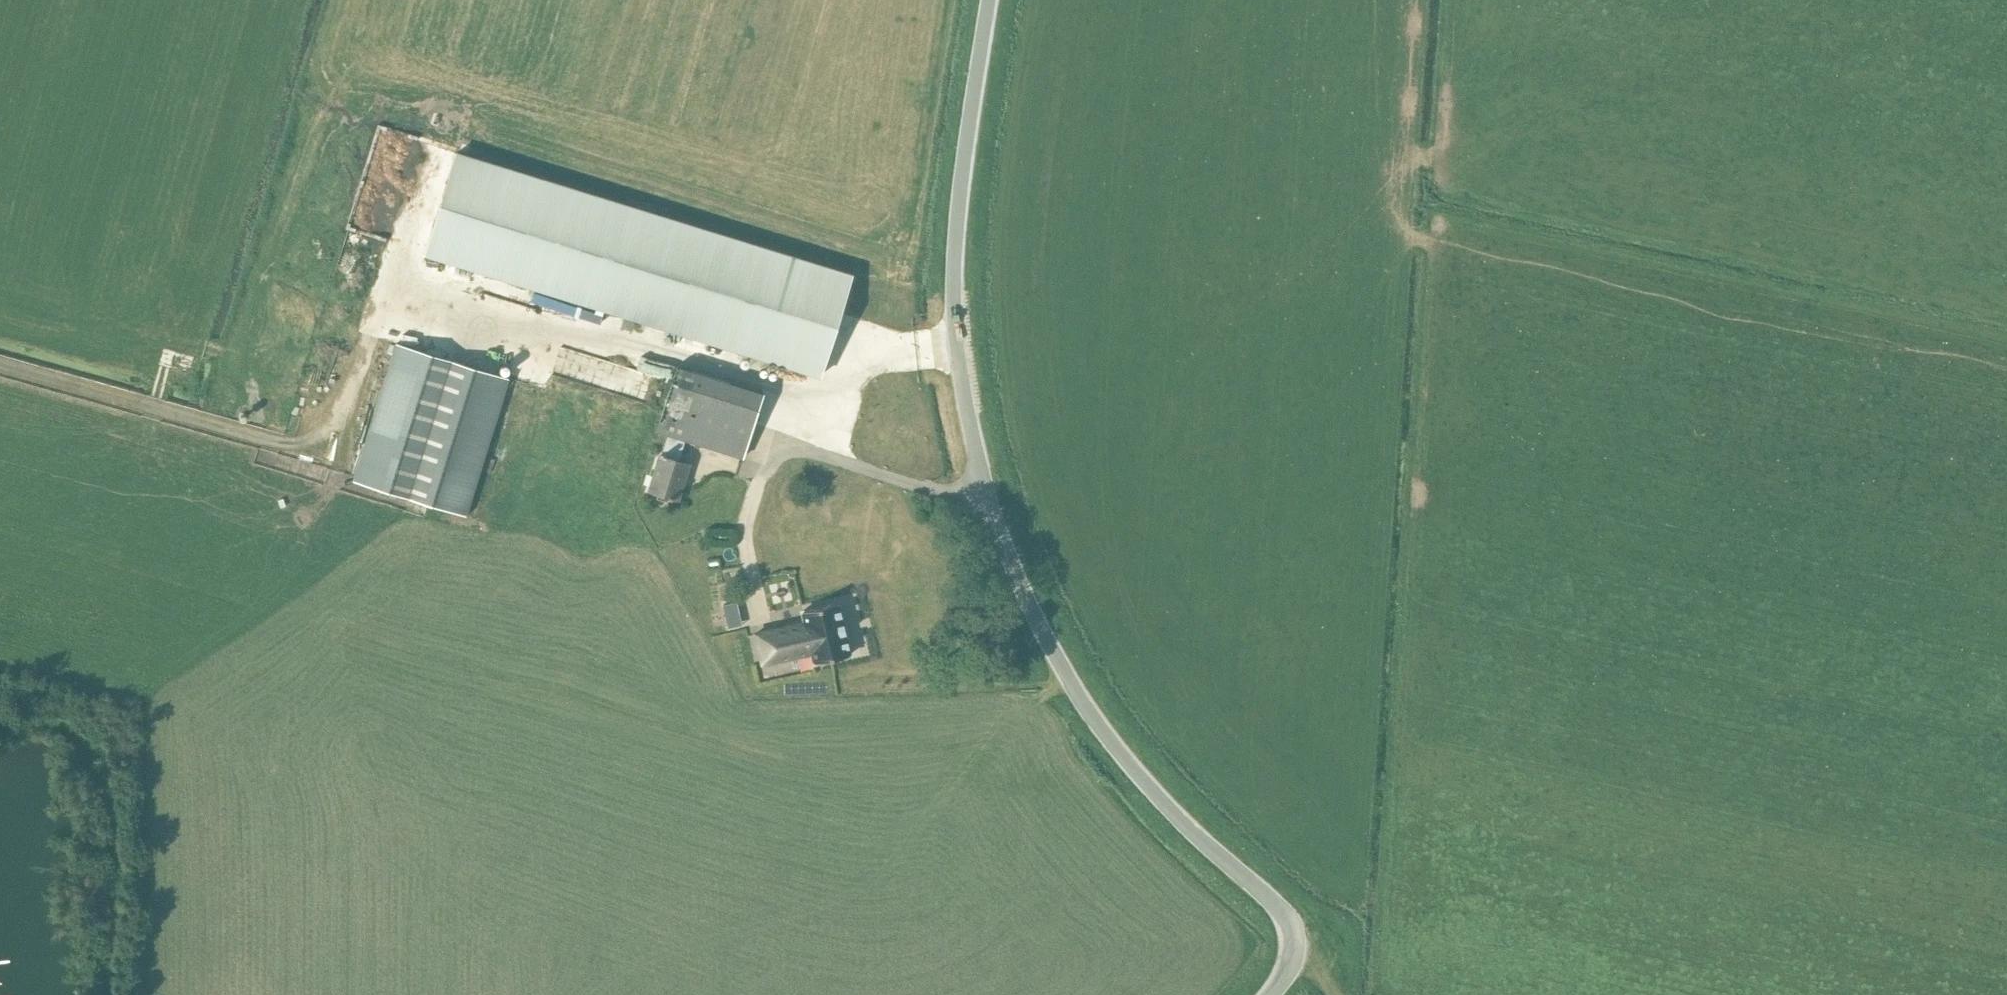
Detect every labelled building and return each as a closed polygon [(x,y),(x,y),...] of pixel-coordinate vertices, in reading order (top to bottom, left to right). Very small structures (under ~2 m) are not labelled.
[(426,253),(821,375),(852,275),(456,153),(426,253)] [(396,343),(353,480),(467,516),(510,379),(452,360),(396,343)] [(650,491),(679,499),(690,463),(679,460),(685,441),(743,459),(764,393),(677,366),(656,432),(667,436),(661,455),(660,455),(650,491)] [(804,622),(760,633),(768,663),(811,652),(815,663),(850,655),(839,602),(802,611),(804,622)]
